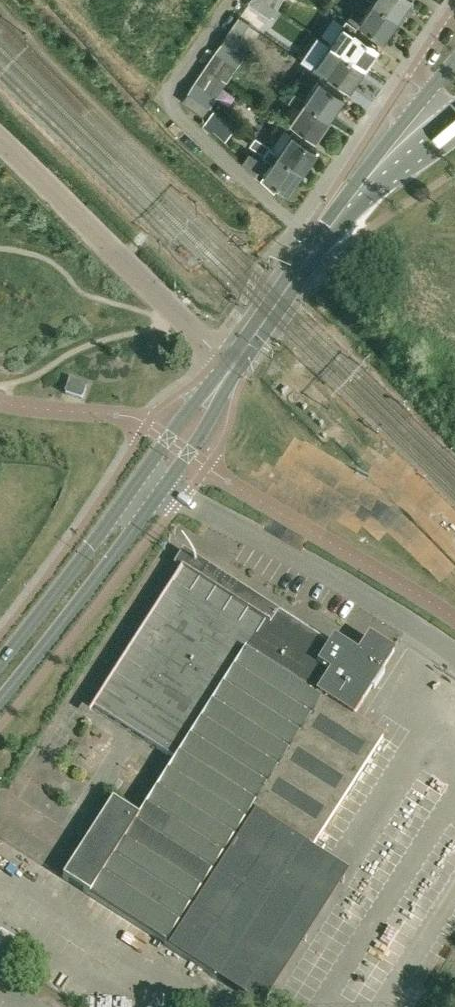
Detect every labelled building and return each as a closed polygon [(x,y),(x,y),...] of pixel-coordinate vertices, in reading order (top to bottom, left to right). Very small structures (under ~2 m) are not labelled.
[(277,6),(268,0),(250,0),(239,17),(251,25),(261,10),(270,17),(277,6)] [(397,16),(373,0),(372,0),(359,19),(383,36),(397,16)] [(408,0),(373,0),(397,16),(408,0)] [(346,16),(329,41),(339,48),(338,48),(363,65),(378,44),(361,33),(354,28),(357,24),(346,16)] [(241,38),(251,25),(239,17),(222,41),(244,56),(251,45),(241,38)] [(317,33),(300,58),(323,74),(326,70),(349,86),(363,65),(338,48),(339,48),(329,41),(328,42),(317,33)] [(237,66),(244,56),(222,41),(205,67),(217,75),(227,59),(237,66)] [(208,88),(217,75),(205,67),(189,91),(210,106),(218,94),(208,88)] [(343,94),(327,82),(319,77),(304,98),(329,115),(343,94)] [(203,116),(210,106),(189,91),(182,101),(203,116)] [(329,115),(304,98),(295,91),(289,99),(299,106),(290,118),(315,135),(329,115)] [(203,124),(204,125),(204,126),(210,131),(211,131),(211,130),(213,129),(224,139),(225,140),(236,124),(213,109),(209,116),(204,123),(203,124)] [(316,148),(300,136),(292,131),(277,152),(302,169),(316,148)] [(302,169),(277,152),(256,137),(250,144),(272,160),(263,172),(264,173),(261,178),(273,189),(278,182),(288,189),(302,169)] [(87,385),(70,379),(65,394),(82,399),(87,385)] [(113,802),(63,879),(116,913),(166,945),(225,983),(312,849),(383,738),(353,718),(382,671),(379,669),(385,659),(365,645),(358,656),(357,656),(356,657),(346,650),(343,656),(278,614),(242,590),(234,603),(183,570),(94,709),(176,761),(139,819),(113,802)]
